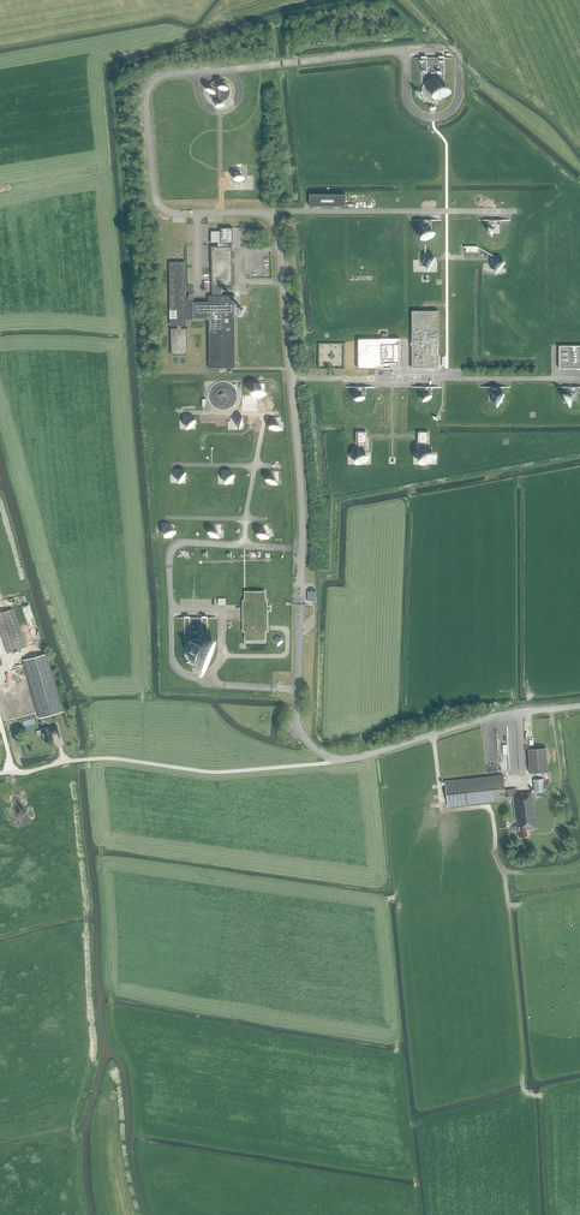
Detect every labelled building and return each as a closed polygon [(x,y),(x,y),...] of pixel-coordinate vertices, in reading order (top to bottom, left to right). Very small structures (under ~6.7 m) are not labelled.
[(421,81),(425,84),(424,85),(423,86),(422,87),(422,90),(422,92),(422,93),(422,95),(423,97),(424,98),(425,99),(426,100),(428,101),(429,102),(431,102),(432,103),(434,103),(436,102),(437,102),(439,101),(440,100),(441,99),(442,98),(443,96),(444,95),(444,93),(444,91),(444,90),(444,88),(443,87),(442,85),(441,84),(444,81),(444,56),(438,56),(438,58),(427,58),(427,56),(421,56),(421,81)] [(208,88),(207,90),(207,92),(208,95),(209,97),(210,99),(212,100),(214,102),(216,102),(219,103),(221,102),(223,102),(225,100),(227,99),(229,97),(230,95),(230,92),(230,90),(230,88),(229,85),(227,84),(225,82),(223,81),(221,80),(219,80),(216,80),(214,81),(212,82),(210,84),(209,85),(208,88)] [(309,194),(309,206),(345,207),(345,194),(309,194)] [(488,234),(500,235),(500,224),(488,223),(488,234)] [(431,234),(431,224),(419,224),(419,234),(431,234)] [(181,328),(181,325),(185,325),(185,319),(208,318),(209,369),(236,369),(235,296),(222,296),(222,286),(233,286),(232,246),(222,246),(222,244),(233,244),(233,228),(221,228),(221,231),(211,231),(211,243),(218,242),(218,246),(211,246),(211,286),(212,286),(212,296),(208,296),(208,302),(185,302),(185,263),(170,263),(171,325),(177,325),(177,328),(171,328),(171,355),(188,355),(187,328),(181,328)] [(439,311),(412,311),(412,369),(439,369),(439,311)] [(358,368),(400,368),(400,339),(387,339),(387,334),(382,334),(382,339),(358,339),(358,368)] [(559,369),(579,369),(579,346),(559,346),(559,369)] [(209,389),(209,391),(208,393),(208,394),(208,396),(208,398),(208,400),(209,400),(209,402),(210,403),(211,405),(212,406),(214,408),(215,409),(217,409),(219,410),(220,410),(222,411),(224,411),(226,410),(228,410),(229,409),(231,408),(233,407),(234,405),(235,404),(236,402),(237,401),(237,399),(237,397),(237,395),(237,393),(237,392),(237,391),(236,390),(235,388),(234,386),(233,385),(232,384),(230,383),(228,382),(227,381),(225,381),(223,381),(221,381),(219,381),(217,382),(216,383),(214,383),(213,385),(211,386),(210,387),(209,389)] [(365,399),(365,390),(353,391),(353,399),(365,399)] [(431,399),(431,390),(419,390),(419,399),(431,399)] [(488,402),(500,402),(500,391),(488,391),(488,402)] [(566,402),(579,402),(579,391),(566,391),(566,402)] [(366,432),(356,432),(356,444),(366,444),(366,432)] [(429,444),(429,432),(418,432),(418,444),(429,444)] [(417,458),(423,466),(437,457),(431,448),(417,458)] [(245,632),(245,640),(265,640),(265,632),(267,632),(267,610),(270,610),(270,606),(267,606),(267,600),(265,600),(265,591),(245,591),(245,600),(243,600),(243,632),(245,632)] [(307,601),(315,601),(315,592),(308,592),(307,601)] [(19,605),(27,603),(25,595),(17,597),(19,605)] [(0,613),(0,632),(7,653),(26,647),(13,608),(0,613)] [(184,640),(187,643),(186,645),(185,647),(184,649),(184,652),(185,654),(185,656),(187,659),(188,660),(190,662),(193,663),(195,663),(197,663),(200,662),(202,661),(204,660),(206,658),(207,656),(207,654),(208,651),(207,649),(206,646),(205,644),(204,643),(207,641),(207,616),(201,616),(201,618),(190,618),(190,616),(184,616),(184,640)] [(36,618),(29,619),(34,639),(41,638),(36,618)] [(23,660),(39,718),(62,712),(46,654),(23,660)] [(40,729),(44,742),(53,740),(52,735),(59,733),(57,725),(50,727),(40,729)] [(501,770),(510,770),(507,726),(497,727),(498,755),(500,755),(501,770)] [(528,749),(529,773),(547,772),(546,748),(528,749)] [(513,799),(515,821),(517,821),(519,837),(527,836),(526,830),(538,828),(533,793),(516,795),(515,789),(510,789),(504,790),(503,775),(465,779),(446,781),(449,807),(468,805),(494,802),(506,800),(505,796),(509,796),(509,800),(513,799)] [(534,792),(544,791),(543,779),(533,780),(534,792)]
